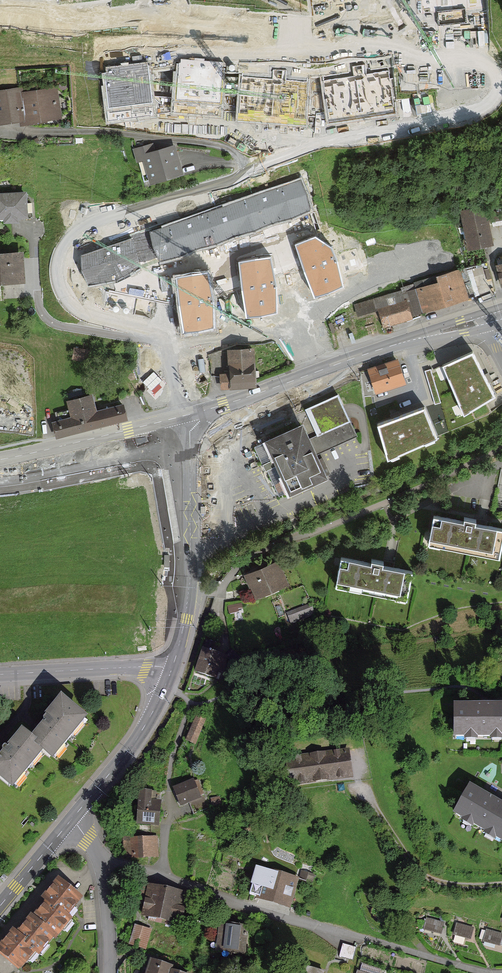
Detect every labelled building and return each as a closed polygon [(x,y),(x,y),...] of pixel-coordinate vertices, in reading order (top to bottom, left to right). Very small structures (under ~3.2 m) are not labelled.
[(0,93),(0,122),(24,118),(24,122),(59,117),(55,90),(20,95),(19,90),(0,93)] [(153,145),(137,150),(146,183),(181,173),(174,148),(155,154),(153,145)] [(302,178),(149,232),(161,264),(313,210),(302,178)] [(0,195),(0,218),(4,217),(5,220),(17,220),(17,217),(26,216),(25,194),(0,195)] [(487,217),(464,221),(469,248),(492,244),(487,217)] [(316,237),(295,246),(314,299),(343,287),(337,262),(332,248),(316,237)] [(132,238),(81,256),(81,272),(92,287),(116,281),(141,268),(137,250),(132,238)] [(0,256),(0,283),(23,281),(21,255),(0,256)] [(271,258),(239,263),(246,320),(276,314),(276,288),(271,258)] [(209,272),(175,277),(183,334),(214,329),(214,303),(209,272)] [(440,284),(412,292),(418,314),(468,299),(459,272),(438,278),(440,284)] [(412,318),(407,301),(380,310),(385,327),(412,318)] [(254,345),(227,347),(229,371),(220,372),(220,384),(256,382),(254,345)] [(92,349),(75,346),(73,360),(90,362),(92,349)] [(473,348),(441,364),(465,412),(497,396),(473,348)] [(404,384),(397,361),(370,370),(377,393),(404,384)] [(73,419),(54,423),(58,436),(125,418),(122,406),(94,413),(90,397),(69,402),(73,419)] [(303,426),(265,443),(289,496),(326,479),(315,454),(356,436),(338,398),(307,412),(318,436),(309,440),(303,426)] [(426,406),(375,426),(388,462),(439,442),(426,406)] [(266,464),(279,497),(286,494),(273,461),(266,464)] [(433,516),(428,544),(501,557),(501,549),(501,529),(475,524),(476,522),(464,519),(463,522),(433,516)] [(371,563),(341,558),(336,585),(408,598),(413,570),(383,565),(383,563),(371,561),(371,563)] [(256,594),(286,581),(276,560),(247,573),(256,594)] [(243,603),(229,605),(230,613),(244,612),(243,603)] [(314,615),(310,604),(286,614),(290,625),(314,615)] [(228,659),(205,651),(197,673),(217,680),(220,673),(223,674),(228,659)] [(49,719),(34,737),(40,741),(38,744),(46,750),(56,757),(90,714),(65,694),(47,717),(49,719)] [(457,705),(457,734),(501,735),(501,705),(457,705)] [(208,721),(196,714),(183,740),(196,746),(208,721)] [(1,757),(0,758),(0,773),(16,786),(46,750),(38,744),(40,741),(34,737),(24,728),(1,757)] [(289,758),(292,785),(356,777),(352,750),(289,758)] [(193,780),(175,787),(181,802),(199,795),(193,780)] [(472,784),(456,811),(501,837),(501,801),(472,784)] [(138,821),(157,822),(159,801),(151,800),(151,791),(140,790),(138,821)] [(155,837),(127,838),(128,856),(156,855),(155,837)] [(296,879),(266,870),(259,895),(289,904),(296,879)] [(47,899),(34,915),(54,931),(56,934),(71,917),(66,913),(80,897),(58,878),(43,896),(47,899)] [(195,894),(149,886),(143,917),(189,926),(195,894)] [(54,931),(34,915),(31,913),(19,929),(16,927),(0,946),(0,948),(21,965),(35,947),(38,950),(54,931)] [(444,923),(427,919),(424,931),(441,935),(444,923)] [(246,926),(221,923),(218,947),(243,950),(246,926)] [(474,928),(457,923),(453,935),(470,940),(474,928)] [(131,947),(148,950),(152,929),(135,926),(131,947)] [(487,930),(484,941),(500,945),(501,936),(501,933),(487,930)] [(353,960),(356,949),(343,946),(340,957),(353,960)] [(171,966),(153,960),(148,972),(169,972),(170,970),(171,966)]
